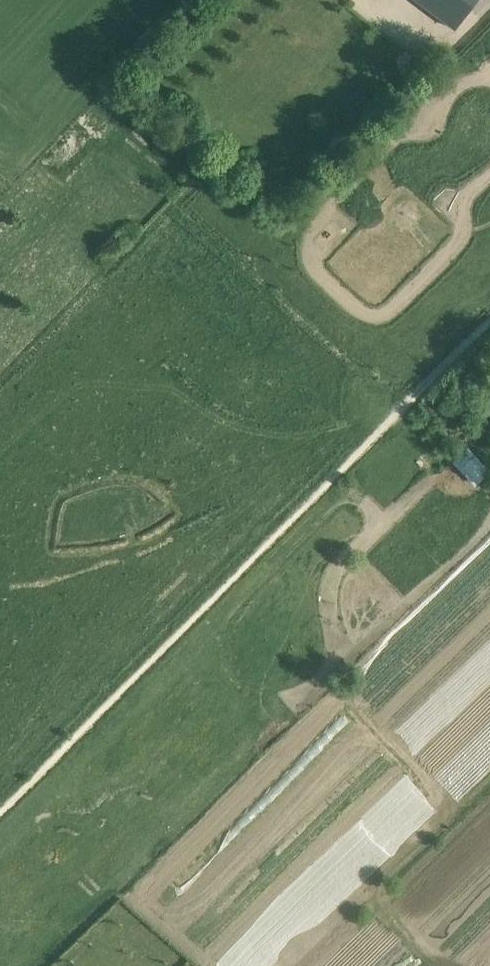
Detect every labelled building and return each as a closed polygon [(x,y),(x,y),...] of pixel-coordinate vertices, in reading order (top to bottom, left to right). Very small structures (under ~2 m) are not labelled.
[(448,21),(452,25),(472,0),(420,0),(448,21)] [(466,445),(454,456),(477,482),(489,471),(466,445)]
